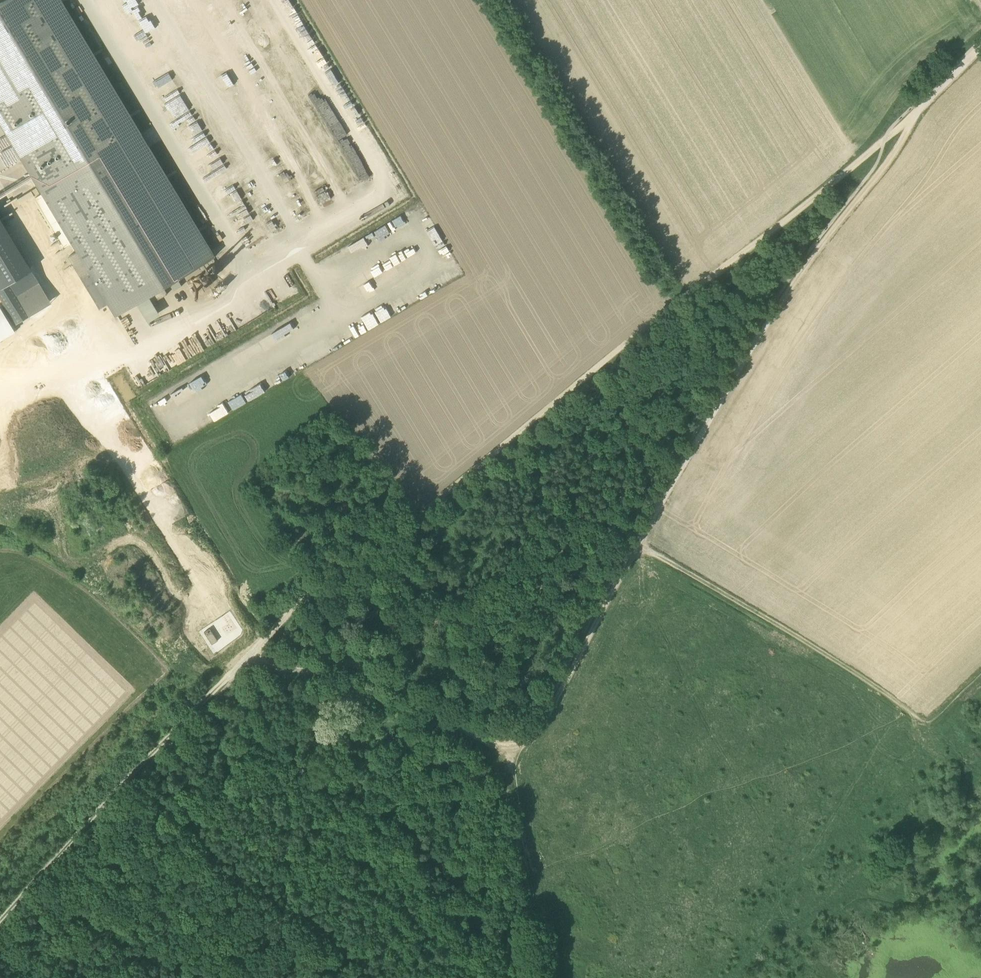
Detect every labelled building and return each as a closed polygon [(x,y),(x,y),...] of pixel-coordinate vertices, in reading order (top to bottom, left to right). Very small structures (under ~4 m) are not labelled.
[(0,3),(0,123),(42,193),(35,197),(62,243),(69,239),(77,251),(69,256),(99,307),(108,302),(115,315),(137,302),(140,307),(150,302),(151,303),(167,293),(163,287),(215,256),(61,0),(5,0),(0,3)] [(171,101),(181,117),(192,110),(182,94),(171,101)] [(0,217),(0,295),(16,322),(29,315),(18,295),(40,283),(0,217)] [(414,246),(405,251),(407,256),(417,251),(414,246)] [(17,332),(4,305),(0,307),(0,340),(17,332)] [(226,402),(230,410),(244,404),(241,395),(226,402)] [(207,408),(214,421),(230,412),(223,399),(207,408)] [(178,425),(166,432),(174,445),(186,438),(178,425)] [(210,628),(204,632),(212,644),(218,640),(210,628)]
